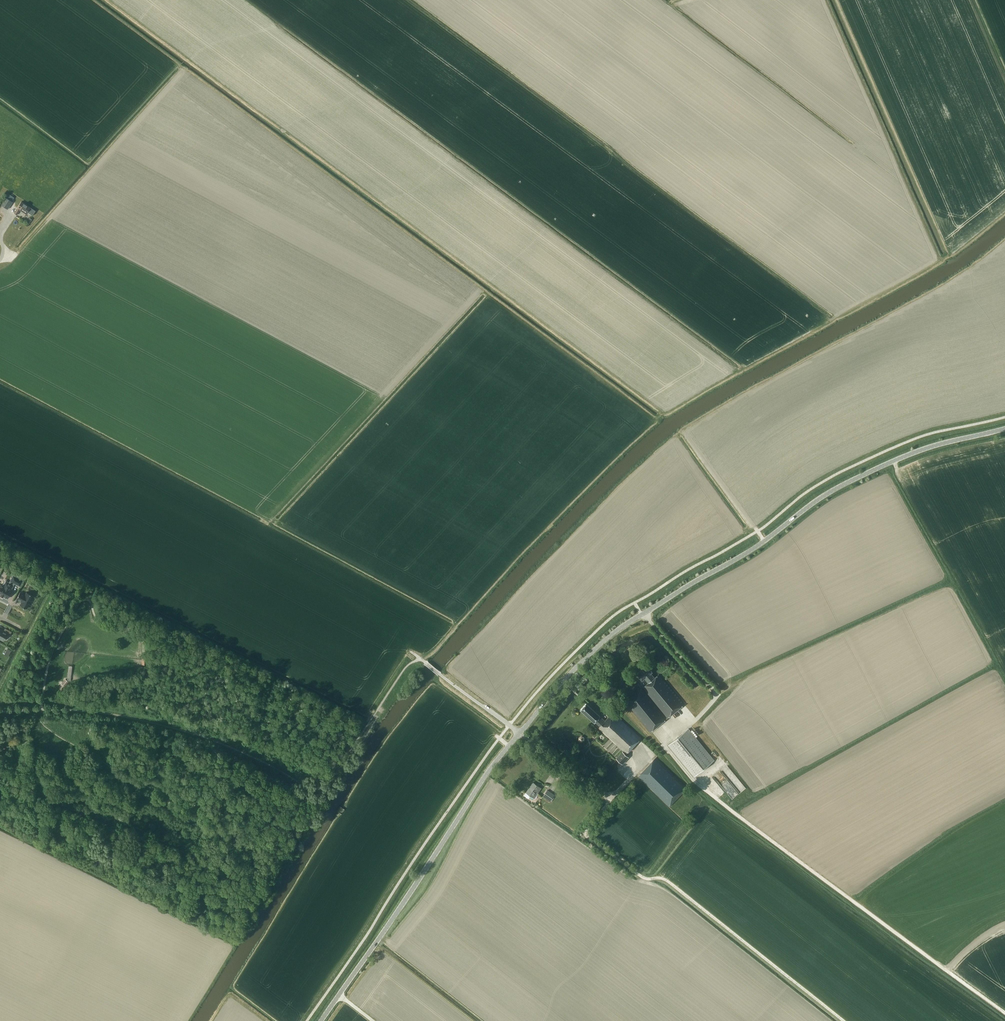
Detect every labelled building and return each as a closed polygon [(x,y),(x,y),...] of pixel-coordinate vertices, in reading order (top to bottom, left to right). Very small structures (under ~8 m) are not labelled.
[(8,193),(5,197),(11,201),(14,198),(8,193)] [(5,197),(0,204),(7,209),(8,208),(12,202),(11,201),(5,197)] [(36,211),(30,207),(21,201),(16,207),(17,208),(14,213),(16,214),(20,209),(26,213),(26,212),(33,217),(36,211)] [(0,594),(0,595),(3,597),(3,596),(8,598),(12,591),(10,590),(13,585),(12,585),(14,583),(20,586),(22,580),(13,576),(10,581),(11,581),(10,583),(5,581),(2,586),(0,585),(0,594)] [(20,605),(26,608),(33,596),(27,592),(25,595),(20,592),(16,599),(21,602),(20,605)] [(9,635),(11,632),(5,628),(3,631),(0,630),(0,639),(3,640),(7,633),(9,635)] [(652,672),(647,665),(637,673),(642,680),(645,678),(649,682),(626,702),(651,732),(684,704),(659,674),(654,678),(651,673),(652,672)] [(605,721),(586,703),(581,709),(595,722),(595,721),(600,726),(599,728),(624,751),(617,758),(622,764),(629,757),(626,754),(641,738),(613,712),(605,721)] [(714,760),(688,728),(668,745),(694,776),(714,760)] [(604,745),(609,751),(616,745),(610,739),(604,745)] [(687,789),(656,758),(638,775),(669,806),(687,789)] [(542,788),(534,782),(526,793),(534,799),(542,788)] [(554,794),(547,790),(543,796),(551,801),(555,796),(554,795),(554,794)]
